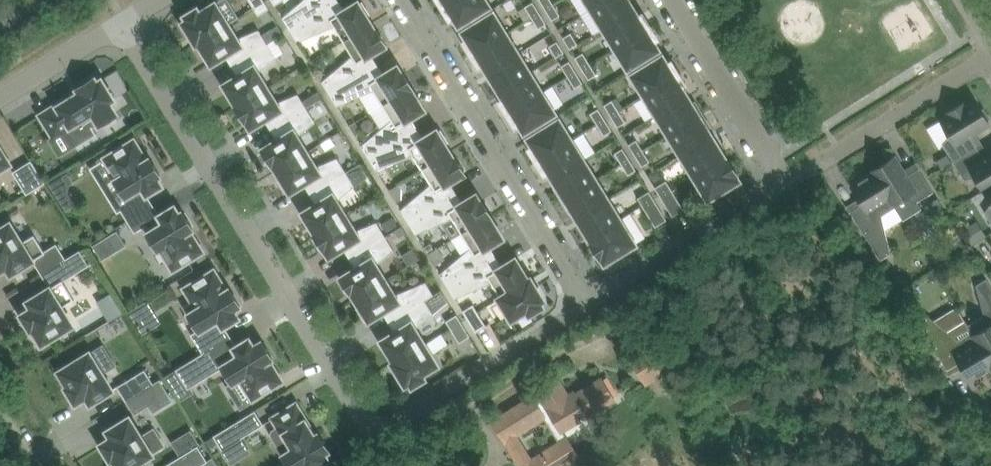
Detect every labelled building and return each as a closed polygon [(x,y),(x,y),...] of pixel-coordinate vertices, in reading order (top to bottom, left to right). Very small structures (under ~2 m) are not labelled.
[(264,0),(250,0),(259,14),(269,8),(264,0)] [(283,17),(290,29),(337,0),(303,0),(283,17)] [(298,41),(335,25),(344,40),(372,23),(367,15),(369,13),(362,2),(360,3),(358,1),(345,10),(339,0),(337,0),(290,29),(298,41)] [(487,0),(453,0),(444,6),(451,17),(454,15),(459,24),(490,5),(487,0)] [(546,8),(553,3),(551,0),(541,0),(546,8)] [(634,8),(629,0),(603,0),(592,7),(604,27),(634,8)] [(526,6),(532,17),(540,12),(533,1),(526,6)] [(228,23),(216,2),(200,11),(198,7),(185,15),(188,19),(183,22),(196,43),(228,23)] [(560,14),(553,3),(546,8),(553,19),(560,14)] [(616,47),(649,26),(642,15),(639,17),(634,8),(604,27),(616,47)] [(466,42),(473,53),(506,32),(494,12),(463,31),(469,40),(466,42)] [(546,23),(540,12),(532,17),(539,27),(546,23)] [(268,43),(259,29),(238,38),(228,23),(196,43),(197,43),(199,42),(212,63),(226,55),(232,65),(268,43)] [(375,29),(372,23),(344,40),(353,55),(322,81),(330,93),(378,63),(371,53),(387,44),(377,28),(375,29)] [(657,38),(649,26),(616,47),(628,67),(659,49),(653,40),(657,38)] [(519,52),(506,32),(473,53),(480,65),(483,63),(488,71),(519,52)] [(571,32),(564,37),(570,48),(578,43),(571,32)] [(557,56),(564,51),(557,41),(550,45),(557,56)] [(236,105),(236,106),(268,87),(259,72),(276,57),(268,43),(232,65),(238,75),(224,83),(237,105),(236,105)] [(531,72),(519,52),(488,71),(500,91),(531,72)] [(583,52),(576,57),(582,67),(590,63),(583,52)] [(645,94),(679,74),(672,62),(668,64),(663,55),(632,74),(645,94)] [(562,65),(569,76),(576,71),(570,61),(562,65)] [(384,74),(378,63),(330,93),(337,105),(374,89),(383,104),(412,86),(403,71),(402,72),(398,65),(384,74)] [(596,74),(590,63),(582,67),(589,78),(596,74)] [(583,82),(576,71),(569,76),(575,87),(583,82)] [(543,92),(531,72),(500,91),(505,99),(502,101),(509,112),(543,92)] [(657,114),(688,95),(683,87),(686,85),(679,74),(645,94),(657,114)] [(110,101),(114,99),(102,78),(97,81),(94,76),(77,87),(80,92),(75,96),(73,94),(41,114),(55,137),(66,130),(75,145),(95,132),(96,134),(98,133),(93,126),(99,122),(100,124),(117,114),(110,101)] [(413,87),(412,86),(383,104),(392,119),(362,145),(369,157),(417,128),(411,117),(424,109),(411,88),(413,87)] [(265,119),(271,129),(307,107),(298,93),(277,102),(268,87),(236,106),(246,121),(247,120),(253,125),(265,119)] [(555,112),(543,92),(509,112),(516,124),(519,122),(525,131),(555,112)] [(669,134),(703,113),(695,101),(692,103),(688,95),(657,114),(669,134)] [(612,99),(605,104),(612,115),(619,110),(612,99)] [(952,113),(941,120),(928,128),(940,148),(943,143),(954,161),(977,146),(970,135),(990,122),(988,119),(990,118),(984,108),(982,109),(975,99),(965,105),(963,102),(950,110),(952,113)] [(307,151),(298,136),(316,121),(307,107),(271,129),(277,139),(262,148),(272,164),(273,163),(277,169),(307,151)] [(591,112),(598,123),(605,119),(599,108),(591,112)] [(626,121),(619,110),(612,115),(618,126),(626,121)] [(710,125),(703,113),(669,134),(681,154),(712,135),(707,127),(710,125)] [(531,148),(538,160),(572,139),(560,119),(529,137),(534,146),(531,148)] [(612,129),(605,119),(598,123),(604,134),(612,129)] [(350,125),(356,135),(362,131),(356,121),(350,125)] [(423,138),(417,128),(369,157),(377,169),(413,154),(422,168),(450,151),(445,143),(448,141),(441,130),(438,132),(437,129),(423,138)] [(724,155),(712,135),(681,154),(693,173),(724,155)] [(121,208),(128,220),(154,204),(147,194),(162,184),(157,177),(161,175),(150,158),(147,160),(134,139),(105,157),(118,177),(115,179),(125,196),(128,194),(132,201),(121,208)] [(584,159),(572,139),(538,160),(545,171),(548,169),(553,178),(584,159)] [(637,139),(629,144),(636,154),(643,150),(637,139)] [(977,146),(954,161),(965,179),(976,176),(984,189),(990,185),(990,154),(985,158),(977,146)] [(0,147),(0,170),(10,164),(0,147)] [(616,152),(622,163),(630,158),(623,148),(616,152)] [(650,161),(643,150),(636,154),(642,165),(650,161)] [(304,183),(310,193),(346,171),(338,157),(316,166),(307,151),(277,169),(282,178),(280,179),(287,191),(289,189),(291,191),(304,183)] [(450,181),(465,172),(456,156),(454,157),(450,151),(422,168),(432,183),(401,209),(408,221),(456,192),(450,181)] [(726,158),(724,155),(693,173),(709,198),(739,179),(737,175),(738,174),(728,157),(726,158)] [(895,155),(891,157),(890,155),(880,161),(882,163),(872,170),(874,173),(875,172),(896,206),(894,203),(907,195),(916,202),(933,191),(919,168),(907,175),(895,155)] [(636,169),(630,158),(622,163),(629,174),(636,169)] [(596,179),(584,159),(553,178),(558,186),(555,187),(563,199),(596,179)] [(13,171),(27,193),(45,182),(31,160),(13,171)] [(355,185),(346,171),(310,193),(317,203),(303,212),(316,233),(315,234),(346,215),(337,200),(355,185)] [(875,172),(874,173),(852,186),(863,203),(851,210),(881,258),(891,253),(882,215),(896,206),(875,172)] [(51,182),(66,210),(81,201),(67,174),(51,182)] [(608,198),(596,179),(563,199),(570,211),(573,209),(578,217),(608,198)] [(660,194),(671,187),(666,180),(656,187),(660,194)] [(399,183),(390,189),(397,201),(402,198),(402,188),(399,183)] [(684,208),(671,187),(660,194),(673,215),(684,208)] [(654,198),(649,190),(638,197),(643,204),(654,198)] [(463,202),(456,192),(408,221),(416,233),(453,218),(462,232),(491,214),(482,199),(481,200),(476,193),(463,202)] [(621,218),(608,198),(578,217),(590,237),(621,218)] [(667,219),(654,198),(643,204),(656,225),(667,219)] [(180,213),(175,205),(160,215),(154,204),(128,220),(135,231),(147,224),(151,231),(148,233),(158,250),(161,248),(174,268),(203,250),(190,230),(193,228),(183,211),(180,213)] [(489,245),(503,237),(490,216),(492,215),(491,214),(462,232),(471,247),(440,273),(448,285),(496,256),(489,245)] [(386,235),(378,223),(356,230),(346,215),(315,234),(324,249),(326,248),(330,255),(343,247),(350,257),(386,235)] [(636,243),(621,218),(590,237),(592,241),(591,241),(601,259),(603,258),(605,262),(636,243)] [(42,273),(66,258),(57,243),(45,250),(35,233),(22,241),(10,222),(0,228),(0,271),(7,266),(11,273),(33,259),(42,273)] [(116,229),(93,243),(102,259),(126,244),(116,229)] [(386,279),(378,266),(396,251),(386,235),(350,257),(356,267),(341,277),(351,292),(352,291),(356,298),(386,279)] [(42,273),(50,287),(28,300),(32,307),(21,314),(31,329),(33,328),(43,343),(73,324),(62,306),(74,298),(63,280),(89,264),(80,249),(66,258),(42,273)] [(502,266),(496,256),(448,285),(455,298),(492,282),(501,296),(499,297),(499,298),(531,278),(531,277),(529,279),(516,258),(502,266)] [(192,333),(203,352),(231,335),(225,325),(239,317),(234,309),(241,305),(230,288),(227,290),(214,269),(185,287),(198,308),(189,313),(199,329),(192,333)] [(905,275),(901,272),(896,273),(892,277),(893,283),(898,286),(903,285),(906,281),(905,275)] [(987,277),(977,284),(985,315),(968,325),(990,363),(990,284),(987,277)] [(544,299),(531,278),(499,298),(512,319),(527,309),(530,313),(542,305),(540,301),(544,299)] [(425,299),(434,294),(426,281),(395,294),(386,279),(356,298),(361,306),(358,308),(365,319),(368,317),(369,319),(383,311),(389,321),(425,299)] [(112,291),(97,300),(110,320),(124,312),(112,291)] [(142,333),(161,322),(147,299),(128,311),(142,333)] [(425,343),(416,329),(434,313),(431,309),(425,299),(389,321),(395,332),(382,340),(395,361),(392,362),(393,363),(425,343)] [(486,325),(478,311),(473,304),(463,310),(468,317),(476,331),(486,325)] [(470,335),(461,321),(457,314),(447,320),(451,327),(460,341),(470,335)] [(968,325),(965,319),(947,330),(928,314),(919,320),(948,369),(960,362),(970,379),(990,366),(990,363),(968,325)] [(237,346),(231,335),(203,352),(177,369),(188,387),(223,366),(233,382),(241,377),(253,398),(282,380),(270,359),(273,357),(262,340),(254,345),(250,338),(237,346)] [(438,364),(425,343),(393,363),(406,384),(410,381),(412,385),(425,378),(422,374),(438,364)] [(632,357),(645,379),(657,372),(643,350),(632,357)] [(113,389),(90,351),(59,370),(68,385),(66,387),(76,402),(87,396),(91,402),(113,389)] [(118,385),(126,399),(154,383),(145,369),(118,385)] [(558,427),(560,426),(595,404),(596,407),(604,402),(602,400),(611,394),(600,376),(576,391),(571,390),(566,392),(562,386),(555,390),(552,386),(539,393),(541,396),(540,397),(558,427)] [(160,379),(154,383),(126,399),(135,413),(148,406),(153,414),(174,402),(160,379)] [(577,454),(560,426),(558,427),(540,397),(535,399),(533,395),(493,420),(508,444),(517,439),(514,434),(543,415),(557,438),(528,456),(521,447),(513,452),(522,465),(557,465),(577,454)] [(329,458),(325,452),(329,449),(319,432),(316,434),(296,403),(273,417),(279,426),(273,430),(272,434),(284,454),(283,455),(290,465),(303,465),(304,465),(305,465),(316,465),(329,458)] [(219,442),(223,449),(264,423),(255,410),(214,435),(215,435),(207,440),(211,447),(219,442)] [(142,436),(130,416),(108,430),(112,437),(101,443),(110,459),(113,458),(118,465),(133,465),(153,454),(152,452),(165,444),(154,428),(142,436)] [(198,445),(168,464),(169,465),(198,465),(207,460),(198,445)]
